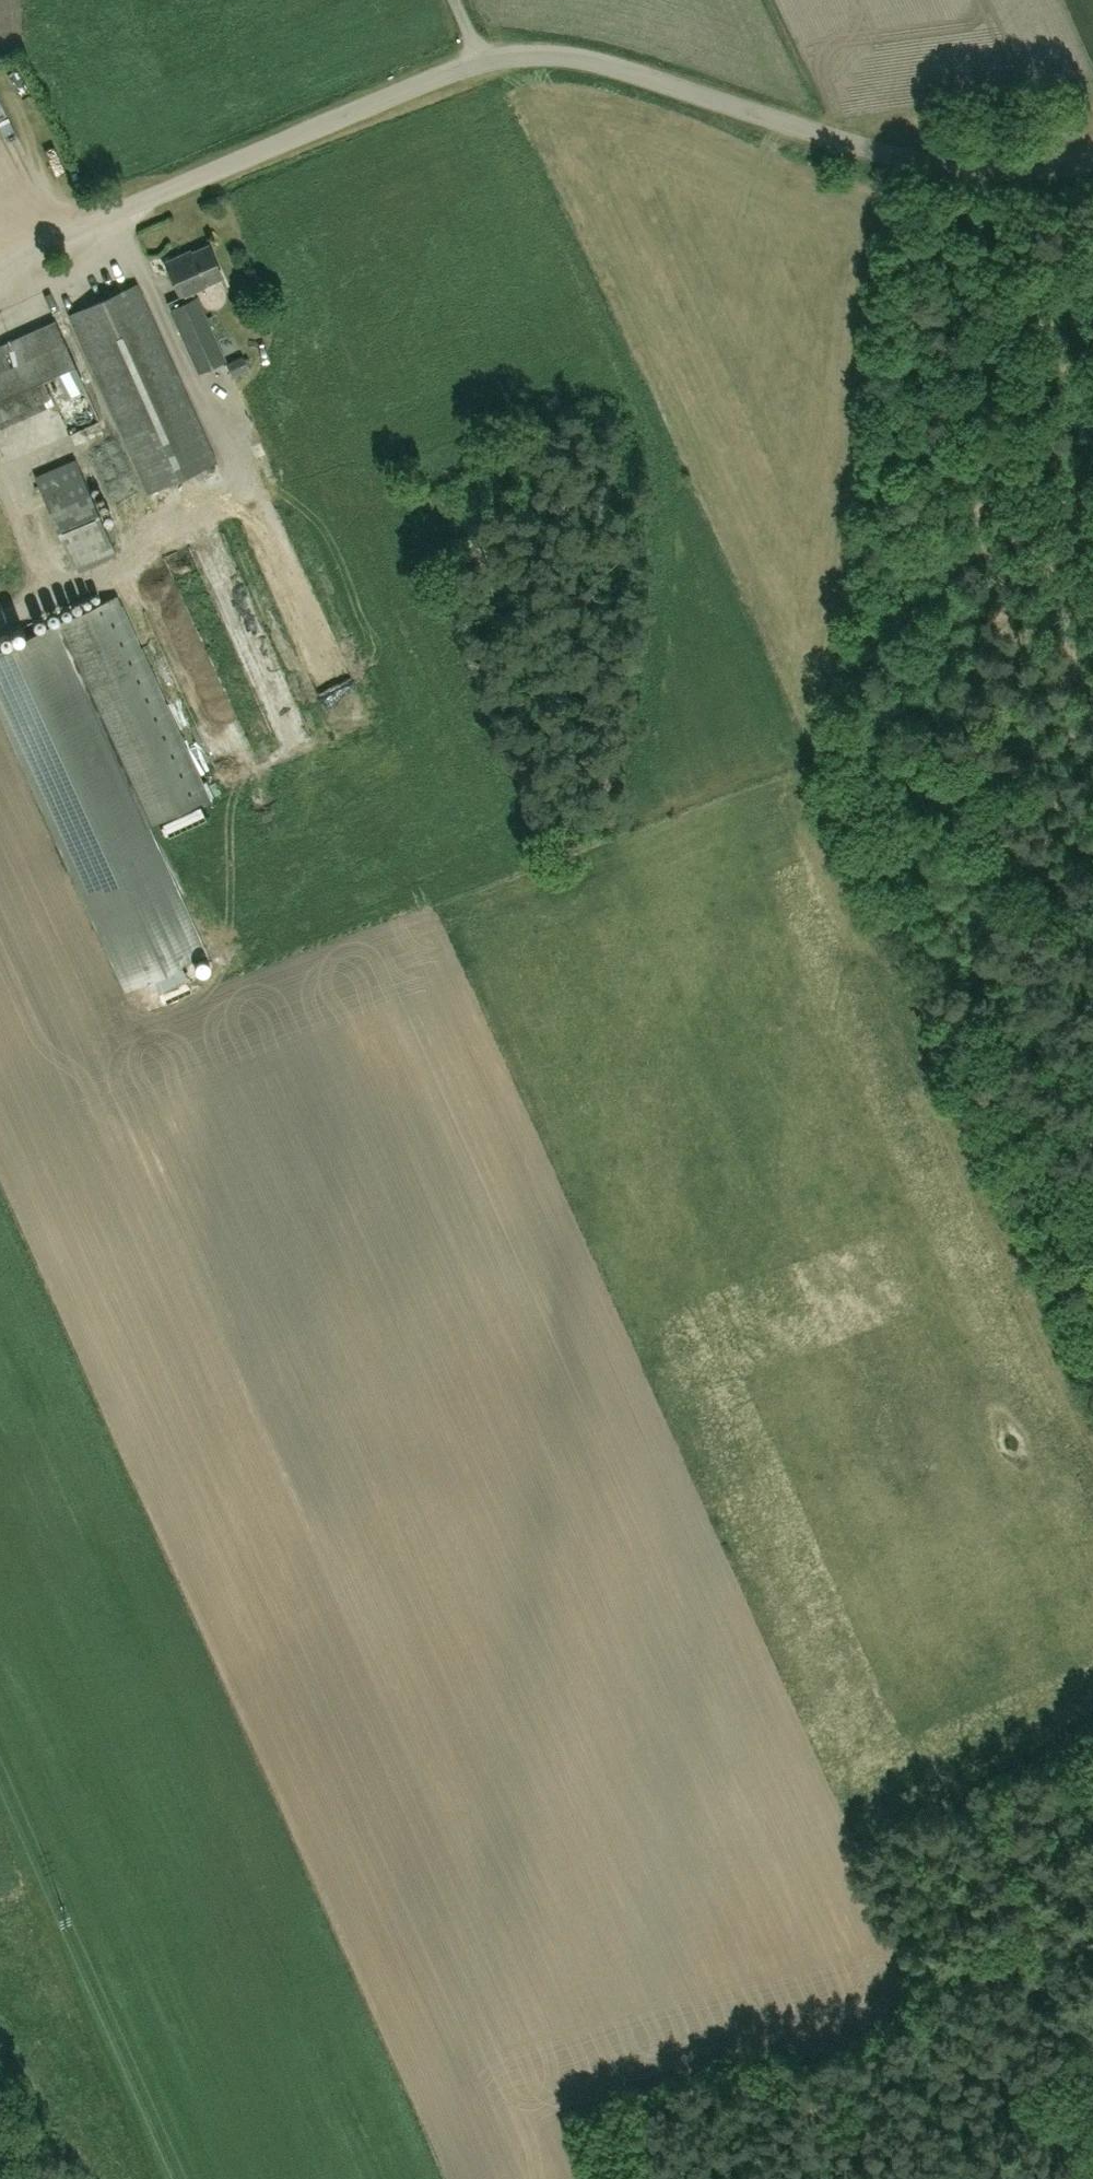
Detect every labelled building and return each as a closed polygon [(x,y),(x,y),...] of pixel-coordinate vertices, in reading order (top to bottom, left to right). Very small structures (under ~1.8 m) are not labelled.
[(181,253),(164,260),(183,302),(169,308),(198,370),(225,358),(193,289),(222,276),(207,244),(182,255),(181,253)] [(69,314),(125,440),(149,492),(217,462),(137,284),(69,314)] [(32,404),(22,385),(0,396),(0,421),(32,404)] [(35,475),(48,507),(76,571),(116,554),(89,489),(76,458),(35,475)] [(117,596),(0,649),(0,717),(123,990),(146,979),(154,996),(192,979),(184,962),(207,952),(149,825),(209,797),(117,596)]
